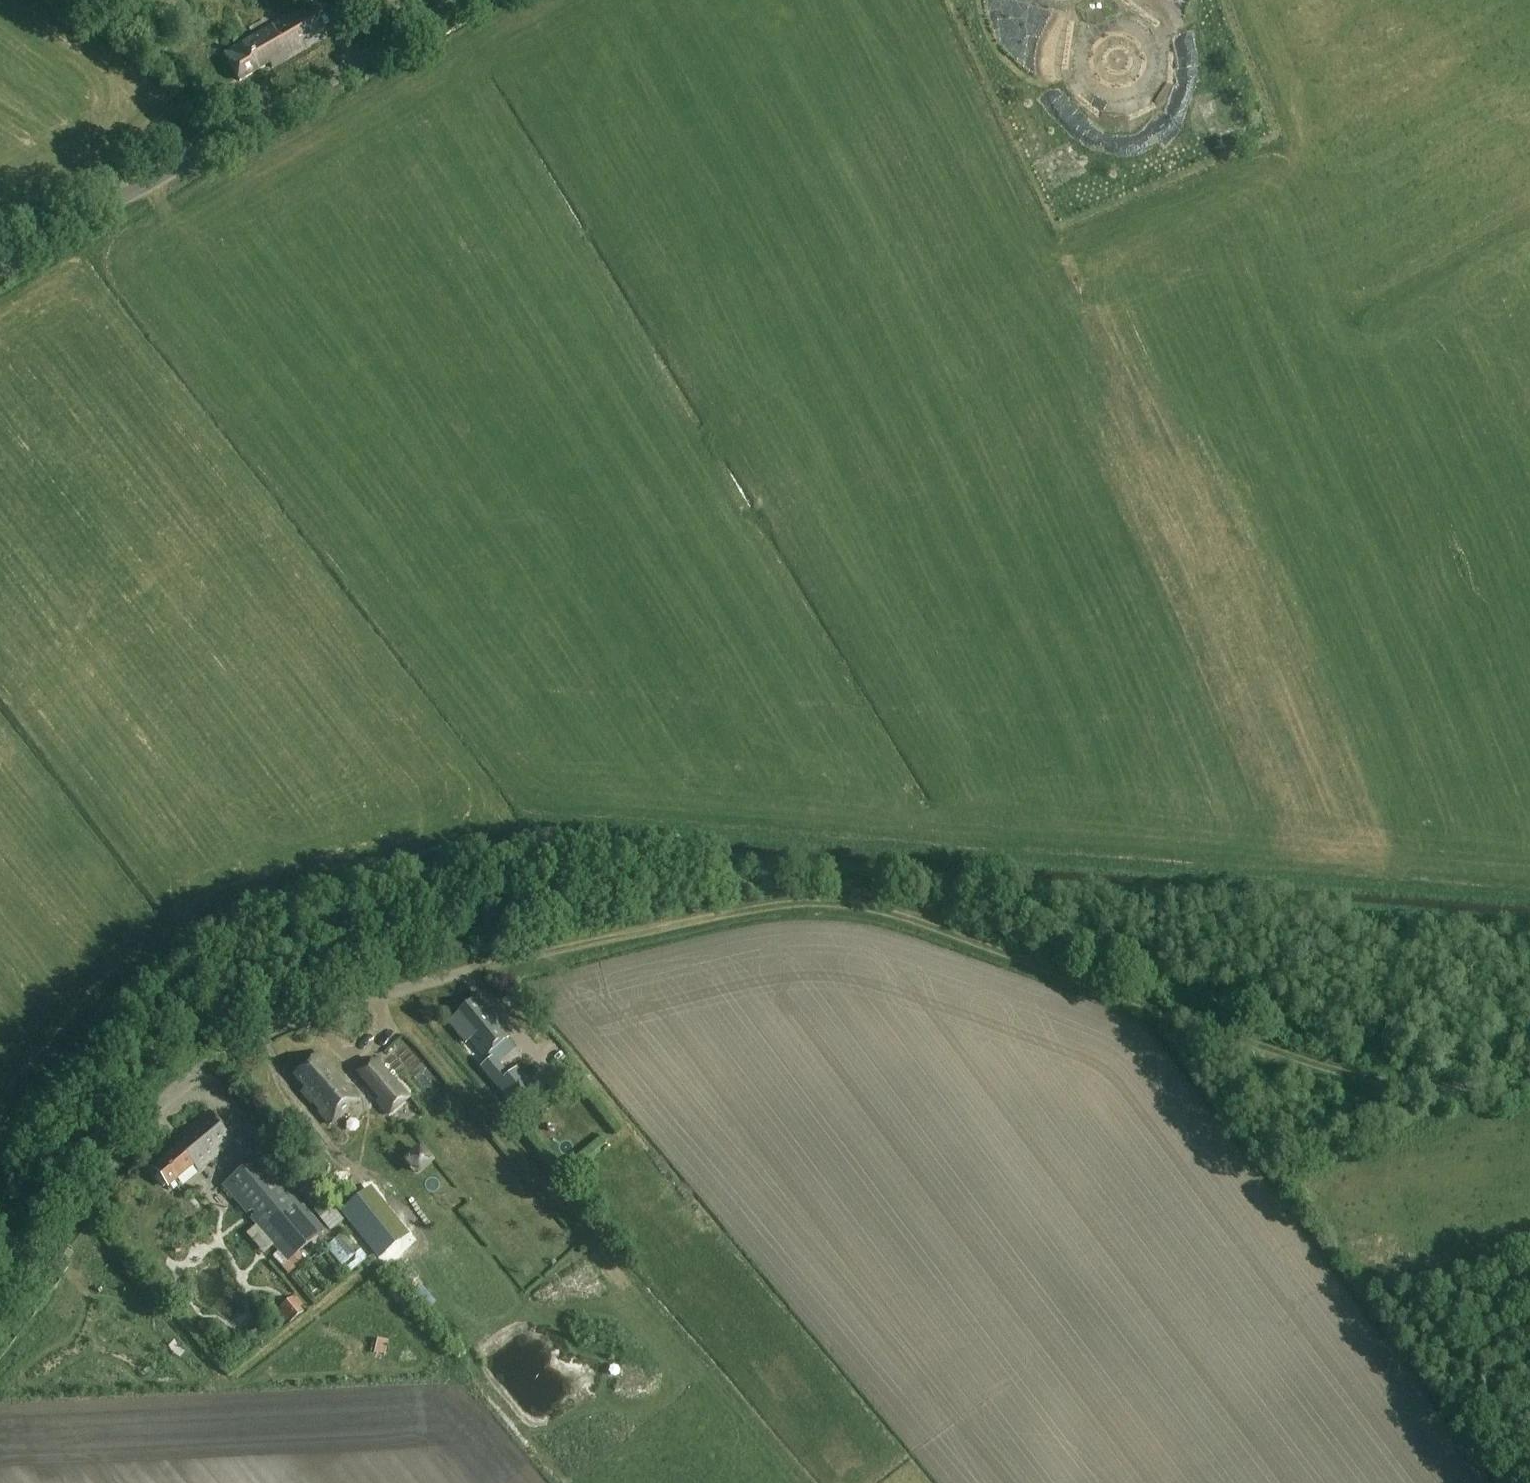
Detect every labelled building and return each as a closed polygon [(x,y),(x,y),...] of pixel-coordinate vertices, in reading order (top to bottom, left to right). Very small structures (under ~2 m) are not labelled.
[(239,81),(285,56),(287,59),(325,38),(308,9),(225,55),(239,81)] [(506,1042),(510,1038),(476,999),(448,1023),(466,1043),(469,1040),(483,1057),(487,1055),(495,1064),(512,1049),(506,1042)] [(300,1092),(329,1125),(358,1100),(318,1054),(293,1075),(305,1088),(300,1092)] [(376,1060),(359,1075),(361,1076),(381,1099),(378,1102),(390,1116),(410,1099),(378,1062),(376,1060)] [(497,1088),(518,1115),(535,1101),(514,1074),(497,1088)] [(166,1188),(189,1170),(194,1165),(198,1170),(232,1143),(208,1114),(185,1134),(189,1138),(177,1148),(151,1170),(166,1188)] [(222,1187),(286,1263),(324,1232),(260,1155),(222,1187)] [(342,1207),(335,1213),(326,1202),(317,1209),(344,1241),(359,1228),(342,1207)]
